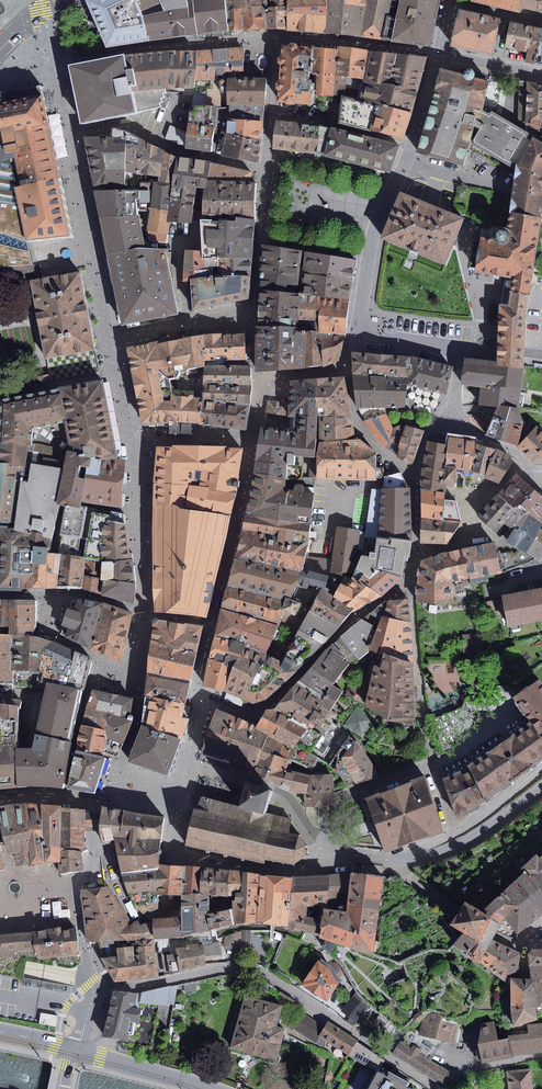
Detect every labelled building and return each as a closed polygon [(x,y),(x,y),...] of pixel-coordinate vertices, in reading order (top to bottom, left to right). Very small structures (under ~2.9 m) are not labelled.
[(136,0),(86,0),(85,0),(105,48),(148,40),(142,16),(136,0)] [(185,0),(136,0),(142,16),(148,40),(204,34),(228,31),(225,0),(191,0),(186,2),(185,0)] [(266,0),(225,0),(228,31),(266,29),(265,7),(268,7),(266,0)] [(271,7),(268,7),(265,7),(266,29),(287,29),(287,0),(270,0),(271,7)] [(287,31),(325,33),(327,0),(287,0),(287,29),(287,31)] [(325,33),(360,37),(366,0),(327,0),(325,33)] [(360,37),(391,42),(399,0),(366,0),(360,37)] [(430,47),(437,5),(415,0),(399,0),(391,42),(430,47)] [(471,1),(521,13),(522,8),(536,11),(541,8),(541,0),(471,0),(471,1)] [(507,21),(460,10),(452,45),(492,54),(497,33),(504,35),(507,21)] [(527,52),(534,27),(509,21),(504,47),(527,52)] [(534,27),(527,52),(525,62),(541,65),(541,29),(534,27)] [(292,103),(310,105),(312,92),(310,92),(311,80),(310,79),(310,78),(309,78),(309,73),(312,73),(314,47),(297,46),(295,43),(290,43),(288,45),(281,44),(280,56),(277,57),(277,62),(280,65),(278,81),(276,82),(275,88),(278,91),(277,102),(284,102),(286,104),(290,104),(292,103)] [(244,47),(196,50),(196,69),(195,80),(194,89),(192,107),(218,107),(221,107),(221,93),(221,79),(242,78),(244,47)] [(315,96),(334,96),(345,96),(346,87),(347,78),(334,76),(337,49),(314,47),(312,73),(312,75),(315,75),(315,96)] [(338,47),(337,49),(334,76),(347,78),(366,81),(369,51),(338,47)] [(196,50),(170,51),(166,87),(194,89),(195,80),(196,69),(196,50)] [(131,91),(166,87),(170,51),(123,55),(131,91)] [(413,112),(427,57),(369,51),(366,81),(347,78),(346,87),(359,89),(357,101),(386,108),(387,106),(413,112)] [(123,54),(68,64),(80,124),(135,113),(160,107),(159,103),(162,102),(161,98),(164,97),(163,93),(166,92),(166,87),(131,91),(123,55),(123,54)] [(464,71),(463,74),(445,70),(440,68),(430,106),(476,116),(481,117),(482,110),(488,80),(474,77),(475,74),(472,69),(468,68),(464,71)] [(229,105),(264,105),(267,79),(244,78),(242,78),(221,79),(221,93),(227,93),(227,105),(229,105)] [(520,81),(518,122),(527,124),(527,132),(534,136),(541,138),(541,85),(520,81)] [(57,177),(41,85),(0,93),(0,160),(13,157),(19,186),(57,177)] [(373,131),(403,139),(413,112),(387,106),(386,108),(357,101),(341,97),(338,122),(369,130),(373,131)] [(264,105),(229,105),(229,107),(227,118),(263,121),(264,105)] [(476,116),(430,106),(417,150),(462,166),(473,125),(476,116)] [(185,149),(210,152),(214,128),(218,107),(192,107),(190,107),(187,132),(185,146),(185,149)] [(221,107),(218,107),(214,128),(227,130),(227,118),(229,107),(221,107)] [(476,116),(473,125),(480,129),(473,141),(515,167),(533,137),(534,136),(527,132),(492,110),(489,114),(482,110),(481,117),(476,116)] [(227,130),(226,132),(262,139),(263,121),(227,118),(227,130)] [(273,148),(317,153),(324,155),(331,128),(321,126),(276,121),(273,148)] [(165,138),(185,146),(187,132),(170,125),(165,138)] [(125,143),(124,172),(137,173),(139,139),(139,138),(127,131),(110,127),(111,137),(111,143),(125,143)] [(324,155),(324,156),(390,173),(399,145),(331,127),(331,128),(324,155)] [(220,156),(259,163),(262,139),(226,132),(225,132),(220,156)] [(84,137),(93,185),(124,185),(124,172),(125,143),(111,143),(111,137),(84,137)] [(541,218),(539,230),(541,230),(541,143),(533,137),(515,167),(509,213),(541,218)] [(163,150),(139,139),(137,173),(159,177),(163,150)] [(176,158),(163,150),(159,177),(158,182),(172,184),(176,158)] [(475,153),(472,158),(482,164),(485,160),(475,153)] [(32,265),(26,240),(14,187),(19,186),(13,157),(0,160),(0,267),(32,265)] [(210,163),(176,158),(172,184),(168,210),(166,222),(170,222),(191,223),(191,221),(200,222),(200,220),(204,220),(205,215),(201,215),(201,211),(192,210),(196,187),(203,188),(207,188),(207,181),(210,163)] [(251,171),(210,163),(207,181),(250,182),(251,171)] [(57,177),(19,186),(14,187),(26,240),(70,236),(57,177)] [(255,182),(250,182),(207,181),(207,188),(203,188),(201,211),(201,215),(205,215),(235,217),(254,219),(255,182)] [(158,182),(140,182),(140,190),(139,190),(139,199),(135,199),(137,207),(149,208),(168,210),(172,184),(158,182)] [(93,190),(99,216),(139,215),(137,207),(135,199),(139,199),(139,190),(93,190)] [(445,265),(453,244),(464,218),(420,200),(405,194),(399,192),(380,239),(386,241),(445,265)] [(149,208),(146,230),(148,231),(148,233),(148,235),(148,237),(149,238),(149,239),(150,240),(152,241),(166,243),(170,222),(166,222),(168,210),(149,208)] [(510,291),(529,294),(539,230),(541,218),(509,213),(507,228),(494,225),(492,239),(480,237),(474,272),(505,277),(499,304),(508,305),(510,291)] [(99,216),(108,255),(138,248),(146,248),(139,215),(99,216)] [(218,221),(217,258),(252,257),(254,219),(235,217),(235,221),(228,221),(228,219),(218,218),(218,221)] [(217,258),(218,221),(212,221),(212,219),(204,220),(200,220),(200,222),(202,251),(202,259),(217,258)] [(305,251),(261,244),(257,325),(296,327),(298,293),(301,292),(303,273),(305,251)] [(121,326),(178,314),(165,249),(146,248),(138,248),(108,255),(121,326)] [(202,259),(202,251),(184,249),(182,281),(190,281),(189,278),(213,275),(212,266),(217,266),(217,258),(202,259)] [(357,260),(305,251),(303,273),(352,281),(357,260)] [(252,257),(217,258),(217,266),(218,275),(251,276),(252,257)] [(42,280),(39,265),(32,265),(0,267),(0,281),(30,282),(42,280)] [(30,282),(45,359),(95,350),(80,273),(63,276),(62,269),(45,272),(47,279),(42,280),(30,282)] [(352,281),(303,273),(301,292),(349,299),(352,281)] [(190,281),(192,310),(249,299),(251,276),(218,275),(214,275),(213,275),(189,278),(190,281)] [(496,366),(524,368),(529,294),(510,291),(508,305),(499,304),(496,363),(496,366)] [(346,334),(349,300),(298,293),(296,327),(296,329),(307,330),(320,331),(346,334)] [(257,325),(258,371),(304,368),(307,330),(296,329),(296,327),(257,325)] [(323,366),(320,331),(307,330),(304,368),(323,366)] [(323,366),(323,367),(340,360),(346,334),(320,331),(323,366)] [(161,342),(127,348),(132,367),(144,424),(195,427),(206,427),(208,403),(199,402),(199,400),(178,399),(175,383),(184,382),(186,377),(186,374),(209,370),(205,335),(190,338),(161,345),(161,342)] [(246,335),(205,335),(209,370),(247,365),(246,335)] [(352,373),(404,377),(405,370),(406,356),(352,352),(352,373)] [(452,366),(412,357),(410,370),(409,377),(408,386),(446,395),(452,366)] [(499,405),(518,408),(524,368),(496,366),(496,363),(465,358),(462,385),(481,387),(478,404),(498,407),(499,405)] [(209,388),(253,387),(253,367),(247,365),(209,370),(209,388)] [(408,386),(409,377),(404,377),(352,373),(357,409),(359,409),(366,421),(386,414),(385,408),(404,407),(408,386)] [(344,377),(317,379),(319,416),(351,416),(344,377)] [(57,388),(58,389),(59,394),(61,394),(66,420),(63,421),(68,445),(67,450),(118,460),(103,379),(57,388)] [(317,379),(289,380),(289,402),(289,417),(317,415),(319,416),(317,379)] [(208,403),(251,406),(253,387),(209,388),(208,403)] [(61,394),(59,394),(58,389),(0,400),(0,443),(31,446),(32,443),(67,450),(68,445),(63,421),(66,420),(61,394)] [(268,400),(265,413),(289,417),(289,402),(268,400)] [(208,403),(206,427),(247,429),(251,406),(208,403)] [(517,446),(524,423),(518,408),(499,405),(498,407),(493,416),(485,436),(517,446)] [(254,460),(287,465),(293,465),(294,455),(315,457),(317,415),(289,417),(265,413),(258,441),(254,460)] [(366,421),(364,421),(378,442),(386,448),(408,465),(414,461),(425,431),(405,425),(404,426),(399,425),(393,428),(386,414),(366,421)] [(359,440),(351,416),(319,416),(318,442),(359,440)] [(537,426),(517,446),(538,466),(541,466),(541,431),(537,426)] [(447,445),(444,463),(457,467),(472,471),(476,444),(476,440),(449,437),(447,445)] [(376,452),(359,440),(318,442),(316,457),(316,466),(316,477),(316,480),(376,481),(376,452)] [(420,482),(421,490),(445,492),(445,488),(445,483),(455,484),(457,467),(444,463),(447,445),(427,440),(420,482)] [(0,443),(0,445),(0,523),(14,523),(20,481),(28,482),(30,463),(40,465),(64,469),(67,450),(32,443),(31,446),(0,443)] [(496,449),(476,444),(472,471),(485,474),(496,449)] [(153,508),(230,516),(244,448),(154,445),(153,508)] [(516,459),(496,449),(485,474),(484,477),(499,484),(516,459)] [(82,502),(122,508),(126,461),(118,460),(67,450),(64,469),(56,505),(60,505),(62,506),(64,506),(81,508),(81,506),(81,504),(82,502)] [(254,460),(253,472),(285,477),(287,465),(254,460)] [(40,465),(30,463),(28,482),(20,481),(14,523),(13,531),(53,539),(60,505),(56,505),(64,469),(40,465)] [(518,471),(503,488),(528,513),(531,510),(541,521),(541,493),(518,471)] [(315,494),(304,493),(304,489),(303,486),(301,484),(298,484),(295,485),(293,488),(293,491),(283,489),(285,477),(253,472),(243,523),(309,532),(315,494)] [(410,487),(372,488),(365,537),(377,537),(412,541),(410,487)] [(528,513),(503,488),(477,511),(495,528),(508,522),(518,531),(528,513)] [(421,490),(421,518),(441,520),(459,521),(455,501),(444,500),(445,492),(421,490)] [(93,508),(81,506),(81,508),(64,506),(59,535),(62,535),(59,553),(56,588),(77,589),(83,589),(86,559),(83,558),(92,512),(93,508)] [(153,508),(154,612),(208,616),(230,516),(153,508)] [(541,525),(541,521),(531,510),(528,513),(518,531),(514,528),(505,543),(518,549),(526,554),(527,553),(535,540),(541,529),(540,528),(541,525)] [(110,515),(92,512),(83,558),(86,559),(102,561),(131,559),(124,514),(111,512),(110,515)] [(418,542),(447,544),(459,521),(441,520),(421,518),(418,542)] [(243,523),(236,557),(301,570),(306,552),(309,532),(243,523)] [(360,530),(337,527),(330,573),(354,571),(360,530)] [(13,531),(1,529),(0,543),(0,591),(21,592),(21,589),(37,589),(46,588),(49,553),(53,539),(13,531)] [(410,557),(412,541),(377,537),(374,553),(369,552),(369,556),(361,556),(356,569),(364,574),(370,577),(375,567),(402,577),(403,556),(410,557)] [(535,540),(527,553),(535,559),(540,562),(541,559),(541,544),(535,540)] [(495,541),(461,549),(470,579),(501,573),(497,553),(495,541)] [(416,603),(453,602),(474,601),(474,598),(475,598),(474,584),(472,585),(470,579),(461,549),(450,551),(421,560),(416,584),(416,603)] [(518,549),(514,554),(523,564),(535,559),(527,553),(526,554),(518,549)] [(512,551),(497,553),(501,573),(523,564),(514,554),(512,551)] [(55,553),(49,553),(46,588),(52,589),(56,588),(59,553),(55,553)] [(293,600),(298,587),(301,570),(236,557),(227,587),(284,600),(286,597),(293,600)] [(100,580),(102,561),(86,559),(83,589),(101,594),(102,580),(100,580)] [(133,559),(131,559),(102,561),(100,580),(102,580),(108,581),(108,580),(135,583),(133,559)] [(370,577),(364,574),(356,569),(352,576),(359,580),(358,581),(382,596),(402,577),(375,567),(370,577)] [(308,573),(301,570),(298,587),(308,588),(309,585),(321,588),(327,592),(329,590),(325,587),(328,576),(308,571),(308,573)] [(353,611),(382,596),(358,581),(359,580),(352,576),(351,578),(347,587),(341,583),(333,597),(344,603),(343,604),(353,611)] [(134,605),(135,583),(108,580),(108,581),(102,580),(101,594),(101,596),(134,605)] [(301,603),(293,600),(286,597),(284,600),(227,587),(221,607),(279,624),(284,611),(295,616),(301,603)] [(339,627),(353,611),(343,604),(344,603),(333,597),(327,592),(321,588),(309,610),(339,627)] [(532,590),(502,596),(508,627),(541,621),(541,588),(532,590)] [(385,600),(369,613),(377,618),(380,620),(381,616),(411,622),(409,599),(385,600)] [(12,635),(11,650),(28,652),(30,636),(32,636),(38,627),(37,600),(0,600),(0,635),(12,635)] [(88,600),(71,600),(61,634),(89,649),(103,603),(88,600)] [(133,613),(103,603),(89,649),(102,655),(121,663),(133,613)] [(221,607),(215,636),(252,649),(267,653),(279,624),(221,607)] [(339,627),(309,610),(298,630),(322,643),(339,627)] [(359,660),(364,654),(370,649),(376,631),(372,630),(377,618),(369,613),(339,635),(359,660)] [(370,649),(384,654),(413,663),(411,622),(381,616),(380,620),(376,631),(370,649)] [(154,618),(151,640),(198,650),(203,626),(154,618)] [(252,649),(236,696),(253,704),(263,700),(276,691),(322,643),(298,630),(282,662),(267,653),(252,649)] [(482,633),(462,634),(463,654),(484,653),(482,633)] [(13,683),(13,670),(10,670),(11,650),(12,635),(0,635),(0,682),(13,683)] [(60,645),(32,636),(30,636),(28,652),(11,650),(10,670),(13,670),(13,683),(13,686),(43,687),(43,682),(46,682),(67,687),(74,651),(60,645)] [(202,686),(236,696),(252,649),(215,636),(209,658),(208,658),(202,686)] [(151,640),(148,656),(194,667),(198,650),(151,640)] [(346,656),(331,644),(297,682),(322,699),(319,703),(330,711),(343,691),(333,685),(350,664),(343,660),(346,656)] [(92,659),(74,651),(67,687),(81,690),(92,659)] [(416,725),(413,663),(384,654),(380,667),(374,664),(368,688),(364,706),(388,720),(416,725)] [(190,681),(194,667),(148,656),(147,672),(190,681)] [(190,681),(147,672),(144,697),(185,705),(190,681)] [(531,722),(541,737),(541,681),(541,680),(515,698),(531,722)] [(63,789),(71,742),(81,690),(67,687),(46,682),(32,748),(17,749),(18,788),(43,786),(63,789)] [(297,682),(274,710),(312,729),(315,725),(320,728),(326,719),(332,723),(337,715),(330,711),(319,703),(322,699),(297,682)] [(364,706),(368,688),(353,682),(346,695),(364,706)] [(94,691),(89,709),(134,718),(134,700),(94,691)] [(185,705),(144,697),(142,710),(141,726),(181,740),(185,730),(189,719),(182,718),(185,705)] [(1,731),(2,738),(17,738),(18,706),(0,703),(0,731),(1,731)] [(355,706),(343,725),(362,738),(374,719),(355,706)] [(77,757),(107,759),(114,760),(119,759),(134,718),(89,709),(77,757)] [(211,724),(208,731),(261,750),(268,736),(256,728),(257,726),(216,709),(211,724)] [(320,759),(328,765),(350,735),(331,724),(322,735),(312,729),(274,710),(266,709),(257,726),(256,728),(268,736),(294,747),(320,759)] [(442,779),(455,814),(453,815),(459,820),(468,816),(468,814),(478,810),(481,805),(486,802),(485,801),(541,759),(541,737),(531,722),(467,765),(468,767),(442,779)] [(181,740),(141,726),(128,762),(167,776),(181,740)] [(18,788),(17,749),(17,738),(2,738),(1,731),(0,731),(0,790),(18,788)] [(204,744),(201,753),(249,769),(261,750),(208,731),(204,744)] [(337,772),(349,787),(379,776),(357,740),(350,735),(328,765),(337,772)] [(246,776),(249,777),(251,777),(291,793),(303,794),(306,775),(286,769),(289,760),(294,747),(268,736),(261,750),(249,769),(247,770),(245,772),(246,776)] [(313,770),(320,759),(294,747),(289,760),(313,770)] [(77,757),(71,789),(96,794),(107,759),(77,757)] [(332,774),(306,775),(303,794),(305,807),(335,805),(332,774)] [(425,777),(365,799),(383,850),(383,851),(384,852),(443,832),(425,777)] [(245,859),(264,864),(265,860),(272,861),(273,863),(275,861),(282,863),(283,865),(285,863),(293,865),(294,866),(295,864),(303,859),(305,859),(304,857),(306,848),(307,847),(308,846),(306,845),(300,837),(301,835),(299,835),(288,832),(291,820),(267,814),(273,792),(248,785),(242,808),(203,798),(196,809),(193,811),(192,816),(189,817),(187,819),(184,821),(183,824),(182,827),(182,831),(183,833),(184,836),(187,837),(186,845),(206,851),(206,853),(209,853),(210,851),(224,855),(224,857),(227,857),(227,855),(242,859),(242,861),(245,861),(245,859)] [(0,806),(0,828),(1,831),(7,854),(14,854),(15,866),(30,865),(28,832),(26,803),(0,806)] [(61,806),(26,803),(28,832),(30,865),(58,862),(61,862),(60,850),(61,808),(61,806)] [(95,809),(86,810),(85,831),(93,830),(99,830),(102,806),(95,809)] [(123,811),(102,806),(99,830),(102,843),(115,844),(113,837),(120,837),(123,811)] [(86,810),(61,808),(60,850),(81,852),(87,849),(84,845),(85,831),(86,810)] [(161,839),(164,818),(123,811),(120,837),(161,839)] [(158,864),(161,839),(120,837),(113,837),(115,844),(121,874),(158,870),(158,864)] [(85,871),(81,852),(60,850),(61,862),(58,862),(59,874),(85,871)] [(539,858),(536,855),(520,869),(523,872),(512,883),(541,916),(541,861),(539,858)] [(181,895),(184,867),(168,865),(158,864),(158,870),(158,891),(153,891),(153,895),(158,895),(165,895),(181,895)] [(198,895),(201,867),(184,867),(181,895),(198,895)] [(224,897),(228,897),(231,870),(226,870),(201,867),(198,895),(209,896),(224,897)] [(158,891),(158,870),(121,874),(129,892),(153,891),(158,891)] [(242,872),(231,870),(228,897),(235,897),(240,898),(242,872)] [(256,923),(259,875),(242,872),(240,898),(235,897),(235,900),(231,901),(231,909),(234,926),(256,923)] [(384,876),(350,872),(348,894),(346,912),(335,910),(326,909),(327,904),(321,905),(318,919),(323,920),(319,938),(325,940),(337,944),(373,956),(373,953),(383,878),(384,876)] [(348,894),(350,872),(331,875),(328,893),(339,893),(348,894)] [(256,923),(287,928),(293,878),(259,875),(256,923)] [(328,893),(331,875),(317,876),(293,878),(287,928),(319,938),(323,920),(318,919),(307,916),(308,907),(321,905),(327,904),(328,893)] [(541,916),(512,883),(481,912),(500,924),(503,919),(517,935),(527,927),(541,916)] [(154,939),(153,920),(150,921),(141,925),(138,920),(131,922),(115,888),(83,890),(88,941),(98,942),(112,943),(143,946),(154,945),(154,939)] [(335,910),(339,893),(328,893),(327,904),(326,909),(335,910)] [(206,914),(210,913),(209,910),(209,896),(198,895),(181,895),(181,908),(181,911),(181,914),(182,937),(208,931),(206,914)] [(157,909),(158,900),(137,908),(147,918),(150,921),(153,920),(156,920),(156,916),(157,912),(157,909)] [(494,935),(500,924),(481,912),(465,902),(458,912),(455,916),(455,917),(449,925),(463,933),(479,942),(478,944),(487,949),(492,940),(494,935)] [(231,909),(210,913),(206,914),(208,931),(217,929),(234,926),(231,909)] [(156,920),(153,920),(154,939),(157,939),(182,937),(181,914),(181,911),(164,911),(157,912),(156,916),(156,920)] [(50,932),(44,932),(48,957),(79,953),(78,942),(76,929),(51,929),(50,932)] [(182,937),(157,939),(157,952),(161,952),(165,975),(169,974),(180,972),(176,948),(204,945),(203,941),(213,939),(213,942),(220,942),(218,934),(217,929),(208,931),(182,937)] [(240,931),(223,937),(224,949),(241,949),(240,931)] [(0,935),(0,961),(3,961),(4,958),(11,960),(15,957),(18,955),(19,952),(35,951),(37,959),(48,957),(44,932),(1,936),(0,935)] [(250,932),(242,932),(242,949),(250,949),(250,932)] [(479,942),(463,933),(453,946),(454,947),(471,958),(470,960),(478,964),(480,961),(487,949),(478,944),(479,942)] [(204,945),(205,957),(222,955),(220,942),(213,942),(213,939),(203,941),(204,945)] [(337,944),(325,940),(321,946),(330,955),(335,948),(337,944)] [(521,953),(492,940),(487,949),(480,961),(487,968),(510,985),(510,979),(516,979),(521,953)] [(143,946),(112,943),(115,956),(117,966),(144,964),(143,946)] [(160,978),(154,945),(143,946),(144,964),(117,966),(115,956),(99,958),(115,983),(160,978)] [(180,972),(205,965),(205,957),(204,945),(176,948),(180,972)] [(541,966),(541,949),(532,949),(527,954),(529,966),(541,966)] [(317,960),(300,985),(325,1002),(337,984),(327,967),(317,960)] [(531,979),(533,979),(539,1007),(541,1006),(541,966),(529,966),(531,979)] [(533,979),(531,979),(516,979),(510,979),(510,985),(510,1006),(513,1027),(538,1020),(535,1008),(539,1007),(533,979)] [(140,1004),(174,1005),(178,984),(136,993),(111,990),(99,1036),(126,1039),(127,1034),(131,1035),(133,1022),(136,1022),(140,1004)] [(196,984),(184,986),(185,992),(197,991),(196,984)] [(369,1006),(356,993),(341,1011),(356,1023),(369,1006)] [(282,1005),(243,995),(229,1048),(276,1060),(285,1028),(276,1026),(282,1005)] [(420,1031),(418,1035),(443,1041),(454,1044),(459,1024),(442,1021),(444,1015),(432,1011),(423,1021),(420,1031)] [(323,1026),(301,1012),(291,1027),(320,1046),(324,1040),(317,1035),(323,1026)] [(419,1012),(413,1016),(414,1017),(417,1022),(424,1018),(419,1012)] [(57,1016),(41,1013),(39,1024),(55,1027),(57,1016)] [(388,1022),(379,1016),(373,1025),(382,1031),(388,1022)] [(324,1040),(349,1055),(358,1041),(327,1021),(323,1026),(317,1035),(324,1040)] [(515,1058),(514,1056),(511,1035),(508,1036),(508,1038),(498,1040),(494,1021),(480,1024),(478,1045),(482,1064),(515,1058)] [(514,1056),(541,1053),(541,1024),(527,1025),(528,1030),(511,1032),(511,1035),(514,1056)] [(420,1053),(431,1060),(443,1041),(418,1035),(420,1031),(407,1032),(402,1042),(411,1047),(413,1044),(422,1050),(420,1053)] [(385,1060),(358,1041),(349,1055),(376,1071),(377,1069),(380,1070),(385,1060)] [(445,1088),(453,1074),(431,1060),(420,1053),(422,1050),(413,1044),(411,1047),(402,1042),(400,1041),(391,1055),(445,1088)] [(506,1071),(508,1088),(533,1088),(531,1068),(506,1071)] [(377,1069),(376,1071),(366,1088),(413,1088),(408,1086),(410,1083),(388,1072),(387,1074),(380,1070),(377,1069)]
